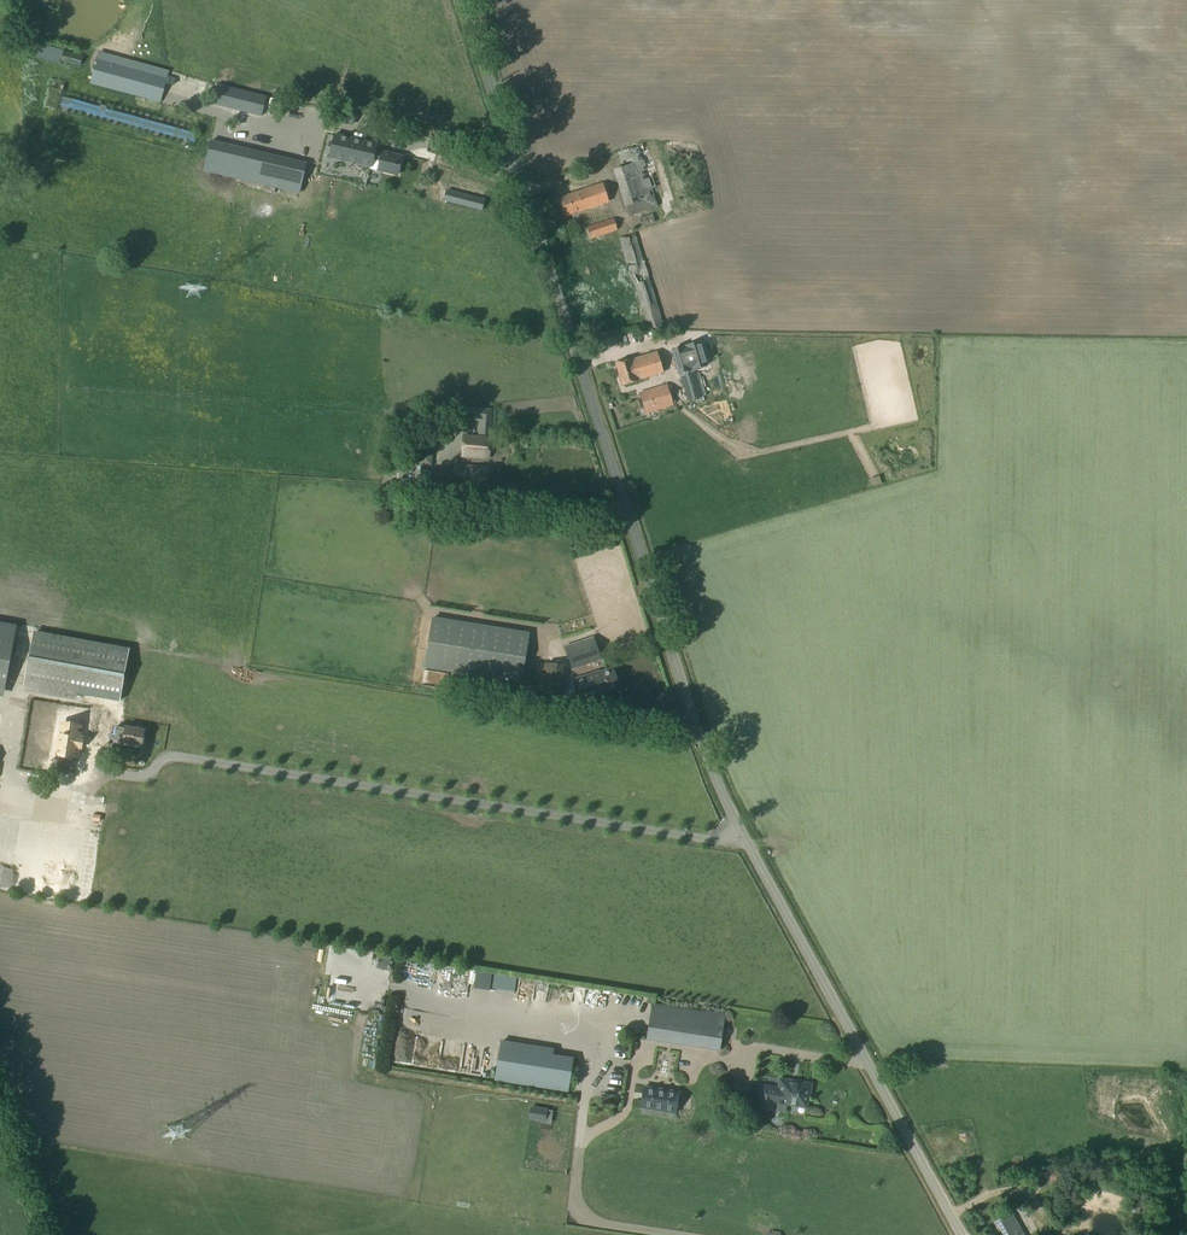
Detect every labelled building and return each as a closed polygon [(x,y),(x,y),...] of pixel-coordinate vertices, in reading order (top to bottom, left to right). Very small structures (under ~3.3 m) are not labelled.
[(63,53),(30,43),(26,56),(59,66),(60,62),(63,53)] [(98,57),(91,84),(161,103),(168,75),(98,57)] [(218,86),(213,105),(261,117),(266,98),(218,86)] [(335,113),(333,121),(351,125),(353,117),(335,113)] [(335,137),(330,157),(371,166),(370,170),(380,172),(380,170),(398,175),(402,158),(374,151),(376,146),(335,137)] [(623,167),(614,170),(626,207),(630,217),(658,208),(652,188),(656,187),(643,145),(618,153),(623,167)] [(323,169),(326,158),(292,150),(290,161),(323,169)] [(452,170),(449,181),(488,190),(490,180),(452,170)] [(296,193),(302,194),(306,177),(292,173),(290,183),(298,185),(296,193)] [(604,186),(560,201),(565,217),(609,202),(604,186)] [(640,227),(654,223),(651,215),(638,219),(640,227)] [(614,218),(586,228),(590,240),(618,231),(614,218)] [(635,233),(619,238),(642,307),(657,302),(635,233)] [(657,302),(642,307),(645,318),(648,329),(649,330),(664,325),(657,302)] [(689,343),(672,348),(680,375),(695,369),(695,367),(696,367),(689,343)] [(631,359),(616,364),(623,386),(638,382),(637,380),(664,372),(658,353),(631,360),(631,359)] [(695,369),(680,375),(688,401),(703,397),(695,369)] [(668,385),(639,393),(645,414),(674,406),(668,385)] [(462,406),(461,420),(481,421),(479,437),(492,438),(494,409),(462,406)] [(462,437),(461,458),(488,458),(488,438),(462,437)] [(415,439),(415,449),(436,450),(436,440),(415,439)] [(409,454),(407,484),(432,486),(433,472),(422,471),(422,467),(432,468),(433,454),(409,454)] [(453,467),(453,492),(486,493),(487,468),(453,467)] [(399,506),(395,497),(388,501),(392,510),(399,506)] [(522,686),(530,634),(432,619),(423,670),(522,686)] [(16,627),(0,624),(0,688),(5,689),(16,627)] [(34,631),(24,689),(78,698),(77,708),(83,709),(80,727),(112,733),(111,739),(124,741),(123,742),(142,746),(145,730),(126,727),(126,729),(116,727),(124,688),(130,648),(34,631)] [(593,637),(565,647),(573,669),(601,660),(593,637)] [(535,663),(534,690),(543,691),(545,663),(535,663)] [(564,664),(545,663),(543,691),(543,697),(562,698),(564,664)] [(598,671),(576,680),(583,700),(606,691),(605,690),(618,685),(612,668),(599,673),(598,671)] [(65,756),(70,731),(68,730),(70,720),(46,715),(41,741),(40,751),(41,752),(38,765),(49,767),(51,754),(65,756)] [(84,792),(83,802),(93,802),(93,793),(84,792)] [(489,991),(491,973),(475,971),(473,988),(489,991)] [(516,977),(494,974),(492,988),(514,991),(516,977)] [(527,983),(526,1005),(538,1005),(539,983),(527,983)] [(656,1002),(651,1035),(723,1046),(728,1013),(656,1002)] [(553,1050),(500,1042),(495,1079),(567,1090),(572,1060),(552,1056),(553,1050)] [(721,1065),(724,1054),(712,1052),(710,1063),(721,1065)] [(763,1087),(760,1104),(776,1107),(778,1097),(792,1099),(793,1102),(810,1104),(812,1091),(814,1090),(815,1081),(804,1079),(802,1081),(794,1080),(792,1077),(783,1076),(782,1087),(779,1090),(763,1087)] [(677,1092),(644,1087),(641,1108),(674,1113),(677,1092)] [(556,1124),(558,1114),(544,1112),(542,1121),(556,1124)] [(598,1113),(597,1122),(606,1123),(607,1113),(598,1113)] [(1051,1182),(1059,1174),(1051,1167),(1043,1175),(1051,1182)] [(1105,1183),(1103,1191),(1124,1196),(1126,1187),(1105,1183)] [(995,1221),(1002,1234),(1025,1234),(1012,1211),(995,1221)]
